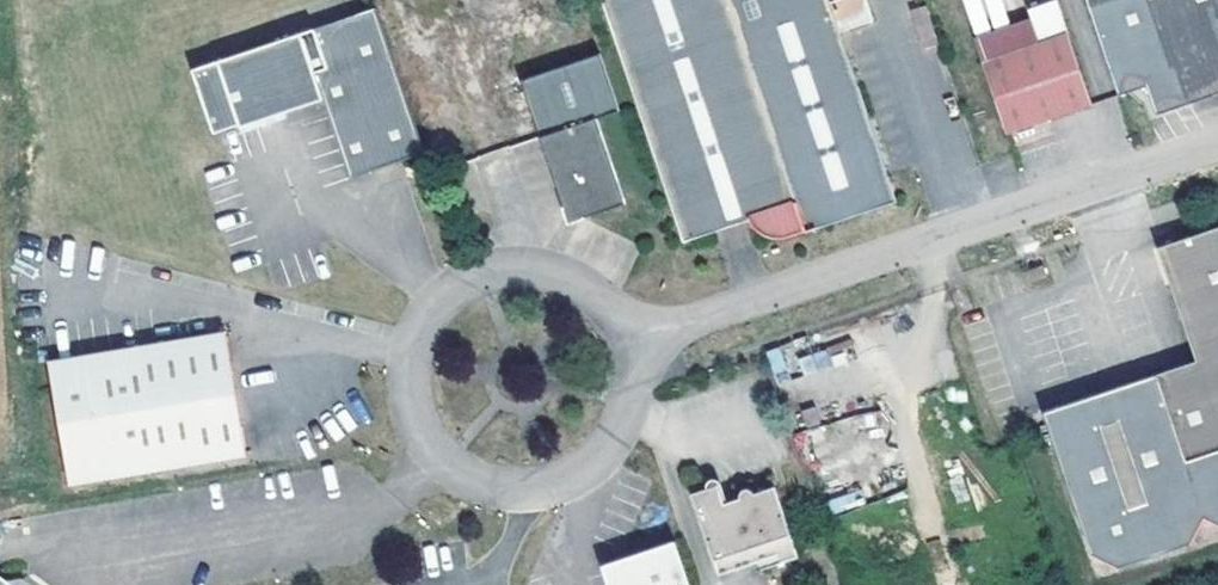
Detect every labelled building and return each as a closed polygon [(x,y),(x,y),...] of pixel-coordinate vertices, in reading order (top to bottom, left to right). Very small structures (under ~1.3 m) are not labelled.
[(186,53),(207,117),(232,109),(235,116),(265,106),(263,101),(278,96),(317,83),(344,162),(419,136),(373,0),(344,0),(186,53)] [(896,203),(840,32),(873,22),(866,0),(830,0),(829,0),(623,0),(700,237),(767,216),(773,226),(776,229),(784,234),(792,236),(801,235),(896,203)] [(1055,0),(984,0),(962,7),(1004,135),(1011,132),(1016,146),(1050,135),(1045,121),(1090,106),(1055,0)] [(1117,97),(1147,88),(1157,117),(1217,96),(1217,0),(1085,0),(1117,97)] [(561,207),(587,218),(625,205),(596,120),(619,112),(600,56),(521,82),(561,207)] [(278,96),(263,101),(265,106),(280,101),(278,96)] [(587,218),(561,207),(567,224),(587,218)] [(1217,523),(1217,228),(1159,247),(1198,361),(1045,410),(1093,552),(1117,567),(1191,543),(1200,520),(1208,517),(1217,523)] [(1041,267),(1022,273),(1026,283),(1045,278),(1041,267)] [(226,329),(48,359),(69,483),(247,453),(226,329)] [(793,369),(780,346),(766,354),(778,377),(793,369)] [(718,562),(756,549),(759,556),(796,544),(773,474),(753,480),(752,478),(748,475),(741,476),(738,479),(737,485),(723,490),(717,472),(690,481),(718,562)] [(666,553),(605,573),(608,584),(676,584),(666,553)] [(0,576),(0,584),(13,584),(0,576)]
